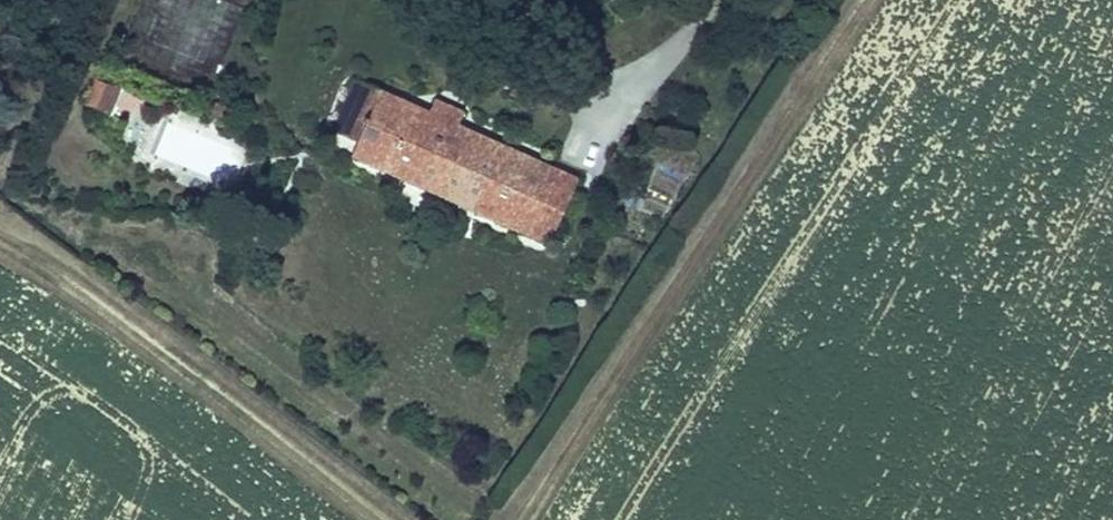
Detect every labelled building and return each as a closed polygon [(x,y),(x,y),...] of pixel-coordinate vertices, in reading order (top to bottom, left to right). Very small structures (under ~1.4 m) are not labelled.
[(500,13),(506,0),(474,0),(500,13)] [(92,81),(88,90),(114,101),(118,91),(92,81)] [(521,236),(551,170),(458,128),(465,113),(435,100),(428,114),(355,81),(337,120),(362,131),(357,142),(349,159),(411,187),(424,159),(488,188),(475,216),(521,236)] [(114,101),(88,90),(81,108),(107,119),(114,101)] [(362,131),(337,120),(332,131),(357,142),(362,131)] [(411,187),(475,216),(488,188),(424,159),(411,187)] [(577,182),(551,170),(521,236),(547,248),(577,182)]
